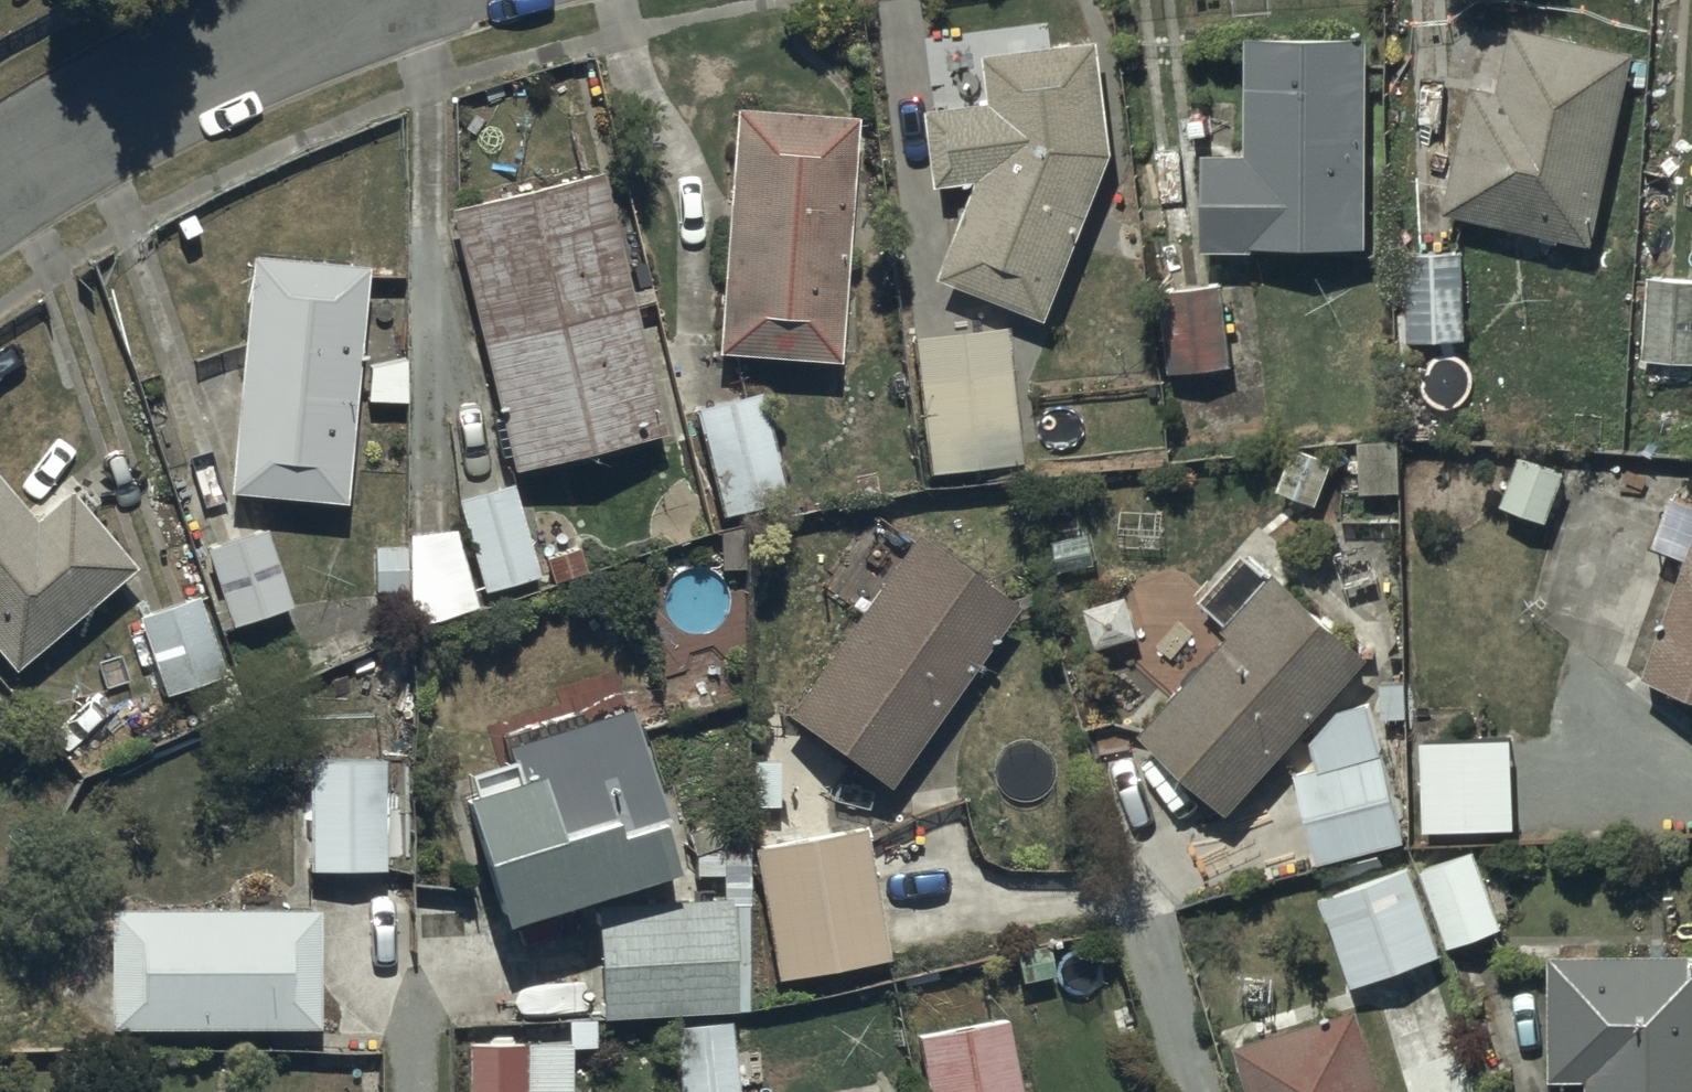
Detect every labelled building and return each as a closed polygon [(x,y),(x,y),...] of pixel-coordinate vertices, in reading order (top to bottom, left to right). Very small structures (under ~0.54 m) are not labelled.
[(1586,259),(1629,67),(1509,40),(1495,105),(1465,99),(1437,226),(1586,259)] [(1359,261),(1360,50),(1244,50),(1244,172),(1197,172),(1196,260),(1359,261)] [(986,119),(927,123),(937,199),(976,194),(938,289),(1045,332),(1106,180),(1097,57),(983,64),(986,119)] [(836,375),(851,134),(731,126),(715,368),(836,375)] [(662,447),(595,188),(447,226),(514,485),(662,447)] [(1460,267),(1403,266),(1402,353),(1460,353),(1460,267)] [(362,281),(247,272),(226,506),(341,517),(362,281)] [(1644,291),(1642,371),(1691,372),(1691,292),(1644,291)] [(1224,377),(1216,294),(1158,299),(1166,382),(1224,377)] [(911,350),(925,484),(1020,473),(1005,340),(911,350)] [(784,506),(757,404),(691,422),(718,523),(784,506)] [(1542,535),(1562,476),(1515,460),(1494,519),(1542,535)] [(508,492),(452,509),(481,602),(537,585),(508,492)] [(0,493),(0,666),(12,681),(131,579),(67,504),(34,532),(0,493)] [(1649,556),(1685,570),(1639,690),(1691,710),(1691,504),(1672,496),(1649,556)] [(286,617),(260,542),(205,560),(230,636),(286,617)] [(912,552),(785,731),(883,800),(1010,621),(912,552)] [(1221,829),(1360,668),(1265,586),(1263,589),(1241,570),(1200,617),(1222,637),(1217,642),(1224,648),(1134,753),(1221,829)] [(198,595),(135,619),(163,694),(226,671),(198,595)] [(463,797),(505,929),(697,870),(641,691),(502,734),(514,771),(472,785),(475,793),(463,797)] [(1400,852),(1365,723),(1333,731),(1343,772),(1289,786),(1313,875),(1400,852)] [(1407,750),(1407,800),(1416,800),(1416,844),(1469,844),(1469,750),(1407,750)] [(385,774),(306,774),(306,884),(385,884),(385,774)] [(753,858),(775,988),(885,969),(863,839),(753,858)] [(1470,863),(1417,881),(1445,955),(1497,935),(1470,863)] [(1407,877),(1317,909),(1348,997),(1438,965),(1407,877)] [(740,898),(590,905),(596,1016),(746,1009),(740,898)] [(316,925),(106,925),(106,1044),(316,1044),(316,925)] [(1545,1091),(1583,1091),(1691,1091),(1691,969),(1545,969),(1545,1091)] [(1229,1059),(1239,1091),(1374,1091),(1353,1023),(1229,1059)] [(727,1024),(674,1031),(682,1091),(737,1091),(727,1024)] [(918,1049),(926,1091),(1063,1091),(1051,1024),(918,1049)] [(466,1058),(466,1091),(569,1091),(569,1058),(466,1058)]
